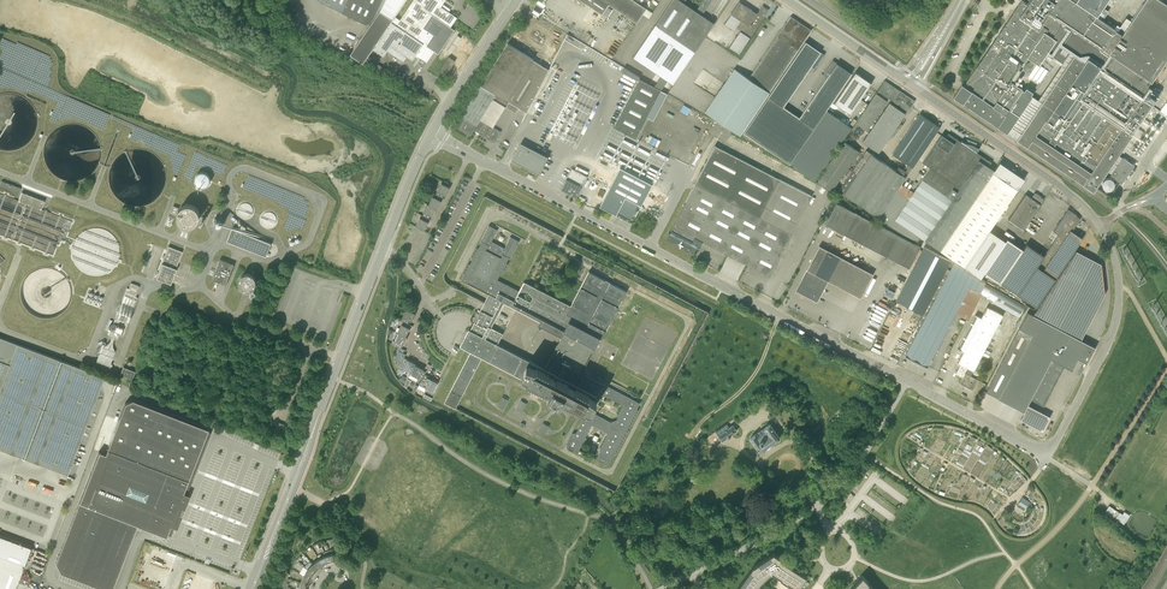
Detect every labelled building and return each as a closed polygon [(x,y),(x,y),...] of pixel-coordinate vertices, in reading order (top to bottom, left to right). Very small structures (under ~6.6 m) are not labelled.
[(319,1),(369,25),(381,0),(320,0),(319,1)] [(380,10),(350,53),(363,62),(372,49),(383,56),(387,51),(403,62),(407,56),(412,60),(415,56),(418,57),(418,56),(427,62),(434,51),(438,53),(454,30),(450,27),(457,17),(441,6),(445,0),(413,0),(400,20),(395,16),(405,0),(385,0),(380,10)] [(608,0),(581,0),(607,17),(613,7),(625,15),(614,31),(625,39),(636,22),(637,23),(646,8),(634,0),(611,0),(610,2),(608,0)] [(634,56),(674,83),(714,23),(702,15),(712,0),(672,0),(634,56)] [(1021,0),(964,85),(962,83),(953,97),(1007,133),(1016,140),(1093,192),(1150,107),(1139,100),(1151,82),(1166,59),(1166,58),(1166,5),(1160,0),(1145,0),(1131,21),(1126,17),(1120,27),(1125,30),(1122,35),(1116,31),(1116,30),(1103,21),(1107,15),(1100,10),(1107,0),(1021,0)] [(740,2),(731,14),(741,21),(736,28),(750,37),(769,10),(762,6),(757,14),(740,2)] [(740,135),(750,120),(812,30),(791,16),(749,78),(734,68),(705,112),(740,135)] [(967,29),(973,31),(975,25),(970,23),(967,29)] [(447,51),(450,53),(461,37),(457,35),(447,51)] [(341,37),(337,46),(350,52),(354,43),(341,37)] [(759,142),(783,106),(811,67),(815,69),(825,54),(806,42),(744,132),(759,142)] [(495,94),(526,112),(549,69),(533,60),(534,59),(508,43),(482,85),(480,84),(461,115),(466,118),(460,128),(470,135),(473,129),(494,142),(501,132),(480,119),(492,100),(505,108),(509,102),(495,94)] [(457,63),(449,58),(439,73),(447,78),(457,63)] [(852,73),(833,60),(823,75),(827,77),(799,117),(783,106),(759,142),(790,164),(790,163),(815,180),(851,127),(826,110),(852,73)] [(639,79),(640,77),(624,68),(622,71),(638,81),(639,79)] [(855,72),(834,103),(851,113),(871,83),(855,72)] [(7,86),(23,92),(25,86),(23,85),(24,81),(22,80),(22,78),(16,75),(14,80),(10,79),(7,86)] [(661,90),(639,79),(638,81),(614,127),(636,138),(661,90)] [(885,80),(878,91),(908,111),(915,101),(885,80)] [(665,101),(680,110),(683,104),(668,95),(665,101)] [(880,152),(906,111),(889,101),(881,114),(875,110),(871,116),(870,115),(863,127),(867,130),(861,140),(880,152)] [(912,167),(937,132),(940,127),(920,114),(918,116),(917,115),(916,117),(917,118),(892,154),(912,167)] [(923,163),(930,168),(922,180),(909,200),(896,191),(879,217),(877,219),(917,243),(921,237),(925,240),(940,250),(993,172),(994,170),(989,167),(992,163),(982,156),(952,136),(949,133),(946,137),(942,135),(923,163)] [(816,181),(831,191),(859,151),(844,141),(816,181)] [(546,157),(522,145),(514,159),(539,172),(546,157)] [(714,145),(695,183),(684,205),(671,230),(670,233),(669,232),(665,240),(692,254),(696,247),(699,248),(700,245),(701,245),(703,241),(759,270),(770,276),(785,246),(792,234),(791,233),(811,196),(778,179),(714,145)] [(896,191),(906,177),(866,150),(839,190),(879,217),(896,191)] [(1110,172),(1122,180),(1131,166),(1120,158),(1110,172)] [(994,170),(993,172),(1017,189),(1024,179),(1000,162),(994,170)] [(641,205),(652,184),(620,167),(600,206),(616,214),(617,213),(630,220),(633,213),(636,214),(635,215),(638,210),(637,211),(635,210),(638,204),(641,205)] [(198,185),(199,186),(200,187),(202,187),(203,187),(205,187),(206,186),(207,185),(208,184),(209,183),(210,182),(210,180),(210,179),(210,177),(209,176),(209,175),(208,174),(206,173),(205,172),(204,172),(202,172),(201,172),(199,172),(198,173),(197,174),(196,175),(195,176),(195,178),(195,179),(195,180),(195,182),(196,183),(197,184),(198,185)] [(989,230),(1017,189),(993,172),(940,250),(965,267),(989,230)] [(1113,188),(1114,186),(1114,184),(1113,182),(1112,180),(1111,179),(1110,179),(1108,178),(1106,179),(1104,179),(1103,181),(1102,182),(1102,184),(1102,186),(1102,187),(1103,189),(1105,190),(1106,190),(1108,190),(1110,190),(1112,189),(1113,188)] [(566,180),(560,190),(577,198),(582,188),(566,180)] [(0,185),(0,186),(16,193),(18,187),(2,181),(0,185)] [(435,194),(443,198),(444,195),(445,196),(450,188),(441,183),(435,194)] [(45,201),(22,192),(18,201),(41,210),(45,201)] [(1025,194),(1008,220),(1023,230),(1044,199),(1035,193),(1031,198),(1025,194)] [(428,205),(436,208),(437,209),(443,198),(435,194),(434,197),(433,196),(428,205)] [(249,217),(252,214),(254,210),(252,206),(249,203),(244,202),(240,204),(238,208),(238,212),(240,216),(245,218),(249,217)] [(909,268),(920,247),(836,203),(825,224),(909,268)] [(174,206),(171,212),(178,215),(178,216),(178,218),(179,219),(179,221),(181,223),(183,224),(185,225),(186,226),(187,226),(189,226),(192,226),(192,225),(193,225),(194,224),(195,224),(196,222),(197,221),(198,219),(199,218),(199,215),(199,214),(199,212),(198,211),(198,210),(198,209),(196,207),(196,208),(194,206),(192,205),(190,205),(188,205),(188,204),(185,205),(184,206),(183,206),(181,207),(180,208),(174,206)] [(423,215),(428,218),(430,216),(431,216),(436,208),(428,205),(427,204),(423,212),(424,213),(423,215)] [(1023,249),(1000,282),(1036,307),(1075,249),(1082,238),(1072,232),(1081,219),(1077,217),(1077,216),(1069,210),(1054,232),(1059,235),(1044,256),(1026,244),(1023,249)] [(272,226),(275,223),(277,219),(275,214),(272,211),(267,211),(263,213),(261,216),(261,221),(263,225),(267,227),(272,226)] [(415,226),(423,230),(424,230),(428,222),(427,221),(428,218),(423,215),(421,218),(420,218),(415,226)] [(465,272),(463,272),(464,275),(461,281),(488,294),(470,330),(469,329),(460,346),(471,351),(445,401),(456,407),(481,358),(483,357),(549,392),(547,395),(552,397),(551,398),(555,401),(556,399),(560,401),(561,398),(587,412),(576,432),(572,433),(566,444),(579,450),(581,445),(583,445),(587,438),(585,437),(592,425),(607,433),(605,438),(604,439),(604,441),(602,441),(603,443),(601,444),(601,446),(599,447),(600,450),(596,459),(607,465),(612,456),(615,455),(615,453),(617,452),(616,450),(618,450),(617,448),(619,447),(619,445),(621,444),(620,442),(622,442),(622,440),(624,439),(623,437),(625,436),(624,434),(627,433),(626,430),(628,430),(628,428),(630,427),(629,425),(631,424),(631,422),(633,422),(632,420),(634,419),(633,417),(635,416),(635,414),(637,414),(636,412),(638,411),(637,408),(640,403),(602,383),(596,395),(575,384),(581,373),(582,373),(600,338),(602,339),(627,291),(589,271),(571,306),(525,282),(520,291),(497,279),(500,274),(503,273),(503,271),(505,270),(504,268),(506,267),(505,266),(508,265),(506,262),(509,257),(510,257),(519,240),(512,236),(505,248),(491,240),(497,228),(489,224),(481,240),(482,241),(479,247),(476,248),(476,250),(474,251),(475,253),(473,254),(473,256),(471,256),(472,259),(470,263),(467,264),(468,266),(466,267),(467,269),(465,270),(465,272)] [(107,273),(117,264),(121,251),(117,238),(106,229),(93,227),(80,233),(73,245),(73,258),(80,270),(93,275),(107,273)] [(232,229),(227,242),(266,257),(271,244),(232,229)] [(999,283),(1000,282),(1023,249),(1007,238),(1005,241),(989,230),(965,267),(980,277),(983,272),(999,283)] [(176,268),(182,251),(168,246),(156,278),(170,284),(176,268)] [(819,246),(796,291),(817,302),(829,281),(861,297),(872,274),(819,246)] [(923,314),(951,261),(924,247),(896,300),(923,314)] [(1027,312),(986,392),(1024,412),(1027,405),(1030,398),(1044,405),(1065,365),(1072,369),(1077,358),(1087,363),(1095,347),(1081,340),(1104,294),(1103,281),(1101,264),(1077,251),(1036,312),(1033,315),(1032,315),(1033,312),(1029,309),(1027,312)] [(209,278),(226,285),(234,264),(217,257),(209,278)] [(951,261),(923,314),(902,354),(927,367),(968,286),(980,292),(986,282),(951,261)] [(239,282),(240,284),(240,285),(241,286),(242,287),(243,288),(244,289),(245,289),(246,290),(247,290),(248,290),(250,290),(251,289),(252,289),(253,288),(254,287),(254,286),(255,285),(255,284),(256,283),(256,281),(256,280),(255,279),(255,278),(254,277),(253,276),(253,275),(254,272),(249,270),(248,273),(247,273),(246,274),(245,274),(244,275),(243,275),(242,276),(241,277),(240,278),(240,279),(240,280),(239,282)] [(119,335),(123,336),(138,296),(135,295),(138,285),(132,283),(130,289),(127,288),(109,335),(118,338),(119,335)] [(94,290),(90,302),(99,305),(104,294),(94,290)] [(978,380),(971,376),(979,360),(997,326),(1003,315),(1002,315),(987,307),(987,306),(981,317),(984,319),(967,353),(963,351),(957,362),(963,365),(958,375),(962,378),(959,384),(973,390),(978,380)] [(408,324),(408,323),(409,321),(411,322),(415,313),(407,309),(402,317),(404,318),(402,321),(404,322),(408,324)] [(399,333),(406,336),(410,328),(409,327),(410,325),(408,323),(408,324),(404,322),(403,324),(401,324),(397,332),(399,333)] [(401,348),(407,337),(406,336),(399,333),(394,341),(397,342),(395,345),(398,347),(401,348)] [(67,475),(104,377),(0,337),(0,449),(67,475)] [(112,364),(111,363),(115,352),(113,347),(107,345),(102,347),(97,361),(111,367),(112,364)] [(401,362),(404,357),(406,354),(403,353),(405,350),(401,348),(398,347),(396,352),(397,352),(394,359),(401,363),(401,362)] [(411,372),(415,365),(416,363),(404,357),(401,362),(404,364),(402,368),(411,372)] [(422,378),(425,374),(426,372),(423,370),(424,369),(415,365),(411,372),(410,373),(419,378),(420,377),(422,378)] [(120,374),(132,379),(135,371),(123,366),(120,374)] [(425,374),(422,378),(421,380),(424,382),(423,385),(426,387),(425,388),(433,392),(438,382),(429,378),(429,377),(425,374)] [(497,406),(503,409),(508,400),(502,397),(497,406)] [(118,420),(117,423),(115,429),(105,454),(104,453),(99,451),(99,452),(90,473),(65,539),(64,541),(56,563),(58,568),(61,573),(64,575),(97,587),(101,588),(113,588),(137,525),(145,528),(166,536),(170,525),(172,526),(177,528),(189,495),(184,493),(183,493),(208,429),(183,419),(132,400),(125,403),(118,420)] [(516,409),(521,412),(526,403),(521,400),(516,409)] [(1027,405),(1024,412),(1025,412),(1021,419),(1042,430),(1050,416),(1027,405)] [(609,411),(615,414),(618,409),(612,406),(609,411)] [(538,432),(544,435),(549,426),(543,423),(538,432)] [(721,440),(722,441),(737,431),(733,424),(725,430),(722,426),(715,431),(718,435),(715,438),(718,442),(721,440)] [(750,438),(761,453),(781,438),(770,424),(750,438)] [(1019,504),(1025,508),(1027,509),(1031,503),(1029,502),(1022,498),(1019,504)] [(1106,511),(1125,523),(1131,514),(1124,510),(1123,513),(1109,505),(1106,511)] [(29,547),(0,536),(0,588),(14,588),(29,547)] [(333,562),(335,561),(332,549),(324,552),(325,555),(328,563),(330,562),(331,562),(333,562)] [(736,588),(757,588),(756,588),(760,582),(768,575),(772,572),(781,578),(781,579),(787,583),(788,582),(798,588),(802,583),(804,584),(806,581),(805,579),(807,576),(781,559),(781,558),(773,552),(753,566),(736,588)] [(327,564),(328,563),(325,555),(323,556),(321,557),(319,559),(323,566),(325,565),(327,564)] [(320,568),(323,566),(319,559),(315,561),(313,563),(318,569),(320,568)] [(316,572),(318,569),(313,563),(310,561),(305,566),(308,569),(314,574),(316,572)] [(304,575),(311,579),(312,577),(314,574),(308,569),(305,572),(304,575)] [(301,582),(309,585),(310,582),(311,579),(304,575),(302,579),(301,582)] [(869,583),(863,575),(850,588),(874,588),(869,583)]
